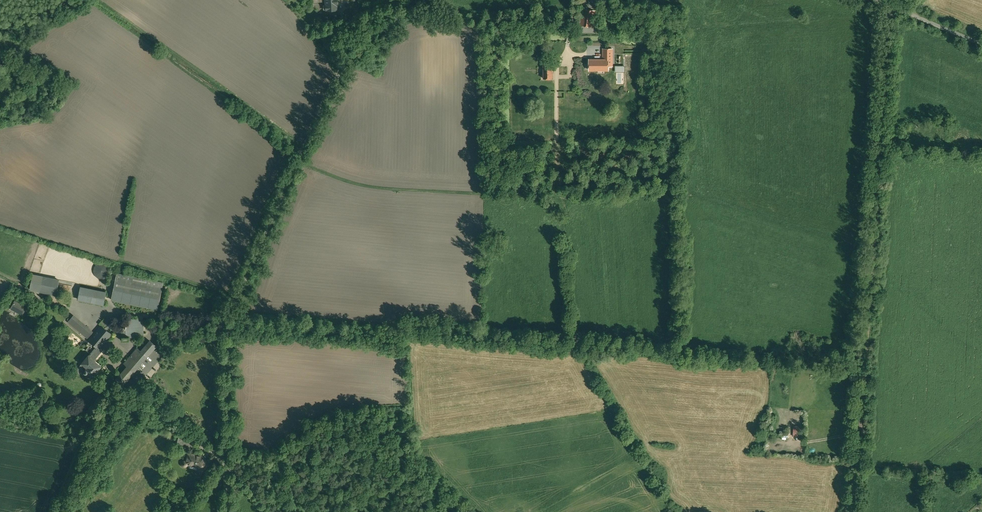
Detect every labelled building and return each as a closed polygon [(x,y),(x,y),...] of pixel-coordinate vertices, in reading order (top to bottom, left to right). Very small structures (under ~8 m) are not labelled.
[(326,10),(337,10),(337,6),(337,5),(335,5),(335,2),(337,2),(337,0),(326,0),(326,10)] [(596,11),(583,9),(581,25),(593,27),(596,11)] [(613,52),(604,52),(604,59),(609,59),(609,61),(613,61),(613,52)] [(604,59),(590,59),(590,69),(609,69),(609,61),(609,59),(604,59)] [(553,63),(544,63),(544,78),(553,78),(553,63)] [(110,269),(110,267),(110,266),(109,264),(108,263),(108,262),(106,261),(105,260),(103,260),(102,260),(100,260),(99,260),(98,261),(96,262),(95,264),(95,265),(94,266),(94,268),(95,269),(95,271),(96,272),(97,273),(98,274),(100,275),(101,275),(103,275),(104,275),(105,275),(107,274),(108,273),(109,271),(109,270),(110,269)] [(163,282),(118,272),(112,299),(157,308),(163,282)] [(30,289),(56,294),(59,279),(33,274),(30,289)] [(106,292),(81,287),(79,299),(103,304),(106,292)] [(24,306),(15,301),(11,308),(20,312),(24,306)] [(91,332),(73,317),(69,321),(88,337),(91,332)] [(139,317),(128,317),(128,326),(126,326),(125,326),(122,326),(123,340),(129,339),(129,336),(139,336),(139,317)] [(107,319),(90,340),(97,346),(99,348),(117,327),(107,319)] [(150,340),(141,350),(147,356),(156,345),(150,340)] [(97,346),(90,354),(89,353),(88,354),(89,355),(82,362),(82,363),(80,366),(85,370),(85,371),(85,372),(87,372),(92,376),(102,365),(95,359),(102,350),(99,348),(97,346)] [(138,347),(124,363),(127,366),(133,372),(147,356),(141,350),(138,347)] [(133,372),(127,366),(125,369),(131,375),(133,372)] [(125,369),(117,378),(123,384),(131,375),(125,369)] [(186,436),(180,435),(178,444),(184,446),(186,436)] [(201,456),(193,454),(191,464),(195,465),(195,467),(196,467),(196,465),(199,466),(203,469),(208,463),(206,461),(206,460),(205,459),(204,459),(202,457),(202,456),(201,456)]
